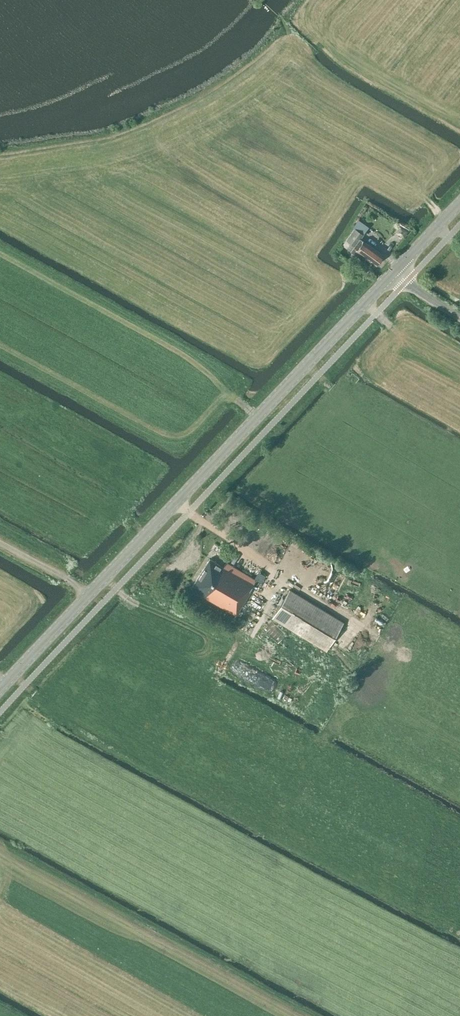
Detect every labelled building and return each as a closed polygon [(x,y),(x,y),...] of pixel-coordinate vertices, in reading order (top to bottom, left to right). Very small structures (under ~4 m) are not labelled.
[(359,238),(363,233),(354,228),(346,240),(353,245),(349,251),(362,260),(365,257),(376,265),(383,255),(366,243),(359,238)] [(229,551),(220,546),(216,553),(225,558),(229,551)] [(190,587),(235,614),(255,580),(226,562),(222,566),(207,557),(190,587)] [(268,588),(272,591),(277,583),(272,580),(268,588)] [(343,622),(330,615),(289,589),(272,618),(325,651),(343,622)] [(13,655),(1,662),(4,668),(17,662),(13,655)]
